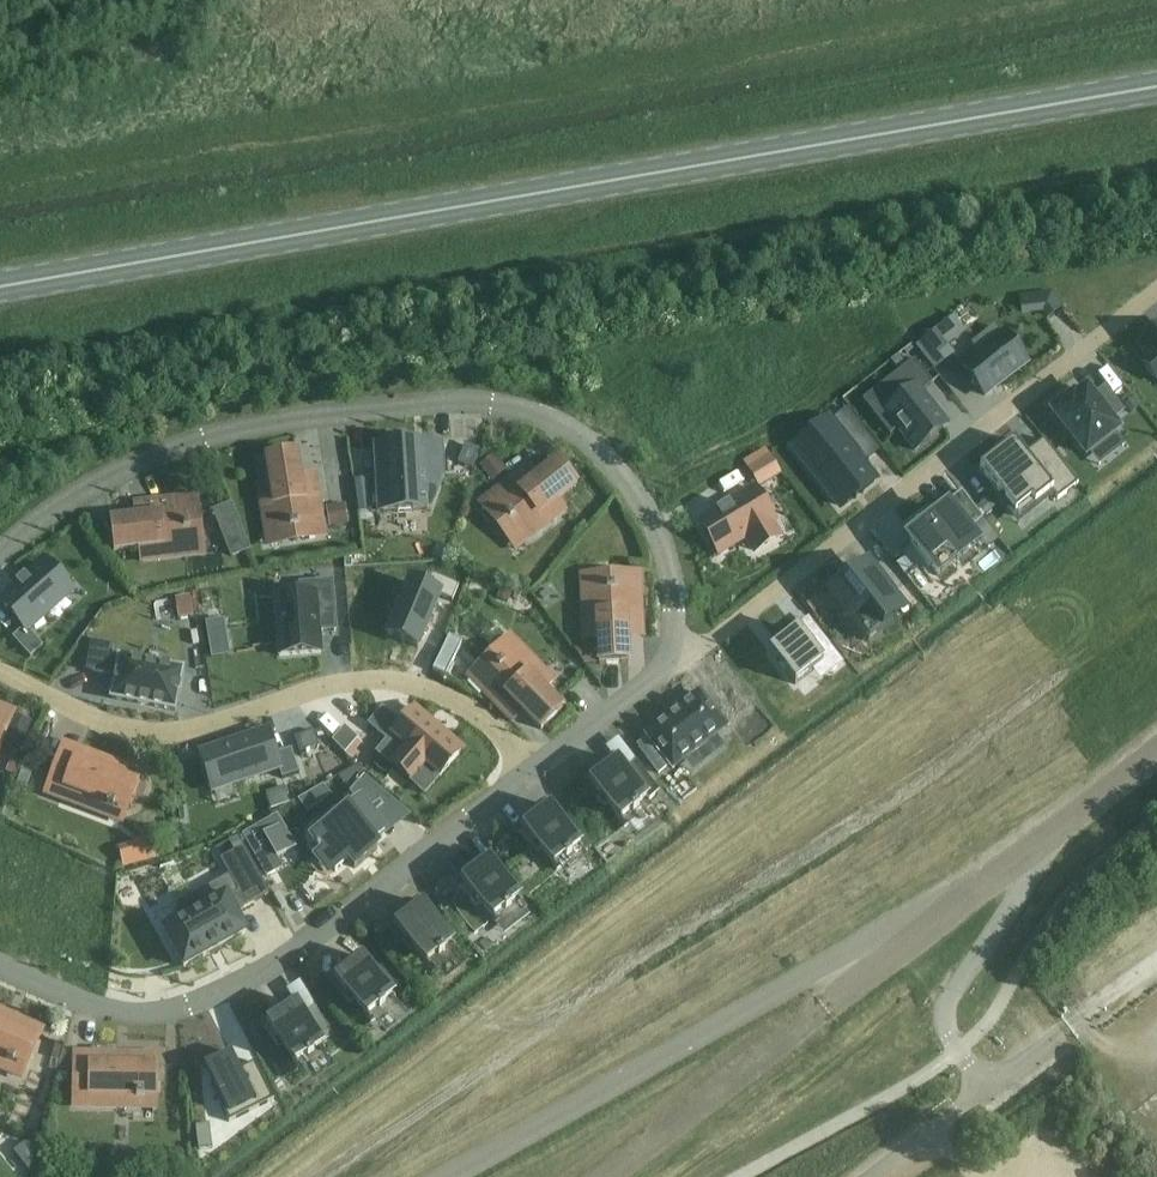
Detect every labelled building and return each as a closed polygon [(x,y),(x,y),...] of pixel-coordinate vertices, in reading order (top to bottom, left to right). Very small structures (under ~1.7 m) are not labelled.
[(1137,344),(1149,359),(1143,363),(1156,381),(1156,329),(1137,344)] [(1004,334),(962,367),(985,395),(1026,362),(1004,334)] [(914,359),(882,384),(895,402),(884,411),(898,429),(915,450),(947,425),(921,392),(933,383),(914,359)] [(1073,397),(1054,413),(1086,454),(1117,430),(1110,421),(1124,411),(1105,387),(1092,398),(1086,391),(1075,399),(1073,397)] [(847,409),(834,419),(854,444),(867,434),(847,409)] [(834,432),(803,456),(843,507),(857,495),(858,497),(864,492),(863,491),(874,482),(834,432)] [(1014,441),(980,467),(1019,517),(1051,491),(1053,495),(1069,482),(1054,463),(1040,474),(1014,441)] [(439,442),(379,446),(383,513),(427,510),(425,474),(441,473),(439,442)] [(321,509),(316,482),(301,484),(296,451),(266,455),(271,482),(265,483),(273,528),(289,525),(290,529),(297,528),(297,524),(306,523),(309,538),(325,535),(324,527),(321,509)] [(770,457),(750,469),(760,485),(780,473),(770,457)] [(480,502),(490,515),(502,506),(508,513),(505,516),(510,522),(513,519),(523,533),(559,505),(556,500),(577,483),(559,459),(532,480),(522,468),(480,502)] [(478,477),(491,491),(504,479),(492,464),(478,477)] [(754,489),(700,521),(719,553),(773,520),(754,489)] [(925,528),(909,540),(929,567),(934,563),(966,539),(967,538),(964,533),(983,519),(962,491),(926,518),(931,524),(925,528)] [(183,514),(198,513),(196,495),(142,502),(144,517),(110,521),(114,551),(141,548),(142,553),(187,548),(185,531),(189,531),(188,523),(184,524),(183,514)] [(321,509),(324,527),(347,523),(344,505),(321,509)] [(17,585),(0,600),(24,627),(13,637),(30,657),(43,645),(29,629),(54,606),(52,603),(66,590),(41,563),(26,577),(17,585)] [(856,571),(829,592),(867,641),(895,620),(881,602),(890,594),(880,583),(871,590),(856,571)] [(597,636),(599,664),(628,662),(627,628),(642,628),(640,573),(622,574),(623,590),(614,590),(614,586),(606,586),(606,590),(589,591),(592,637),(597,636)] [(432,575),(426,589),(410,582),(388,635),(418,648),(439,596),(452,602),(458,586),(432,575)] [(321,653),(319,633),(336,631),(332,582),(299,584),(300,595),(275,597),(279,657),(321,653)] [(785,671),(795,684),(823,663),(799,632),(772,654),(785,671)] [(93,641),(88,670),(107,673),(116,675),(112,698),(175,710),(183,670),(119,658),(119,660),(110,659),(112,645),(93,641)] [(496,667),(498,670),(492,676),(481,665),(468,677),(506,716),(517,705),(541,729),(563,709),(543,689),(547,685),(516,653),(504,664),(501,662),(496,667)] [(650,738),(639,746),(659,772),(670,764),(673,767),(724,727),(699,694),(647,734),(650,738)] [(12,714),(0,709),(0,742),(12,714)] [(370,724),(388,740),(389,741),(393,736),(414,754),(404,765),(416,775),(425,764),(439,776),(459,754),(411,713),(400,725),(382,710),(370,724)] [(614,749),(631,738),(623,726),(606,737),(614,749)] [(294,737),(299,752),(319,746),(314,731),(294,737)] [(267,733),(201,755),(210,783),(228,777),(231,783),(278,767),(282,778),(299,773),(291,749),(274,755),(267,733)] [(614,758),(588,778),(624,825),(650,805),(614,758)] [(138,774),(111,764),(109,770),(101,767),(100,770),(75,760),(72,769),(58,764),(48,792),(62,797),(65,788),(108,804),(107,807),(113,810),(115,807),(125,810),(138,774)] [(637,760),(623,770),(647,800),(660,790),(637,760)] [(377,851),(371,843),(385,833),(367,810),(384,796),(364,780),(352,793),(359,802),(311,839),(335,871),(349,861),(354,868),(377,851)] [(567,816),(557,803),(550,808),(560,821),(567,816)] [(556,871),(582,851),(547,805),(521,824),(556,871)] [(277,816),(243,835),(267,876),(277,870),(272,861),(277,858),(295,847),(277,816)] [(185,919),(163,931),(184,968),(208,954),(208,955),(222,947),(222,946),(246,933),(235,913),(268,894),(242,848),(221,860),(240,892),(227,899),(225,896),(204,908),(196,894),(177,905),(185,919)] [(459,876),(493,924),(519,905),(486,857),(459,876)] [(488,925),(469,898),(455,907),(475,935),(488,925)] [(454,950),(420,903),(393,922),(428,969),(454,950)] [(334,976),(370,1022),(395,1002),(359,956),(334,976)] [(293,1002),(266,1020),(294,1064),(322,1046),(319,1043),(334,1033),(315,1005),(301,1014),(293,1002)] [(8,1059),(7,1062),(14,1065),(15,1062),(25,1066),(40,1031),(15,1020),(12,1025),(3,1021),(2,1024),(0,1023),(0,1055),(8,1059)] [(91,1074),(77,1074),(77,1104),(92,1104),(91,1094),(137,1093),(137,1097),(145,1097),(145,1094),(155,1093),(155,1055),(126,1055),(126,1062),(117,1062),(117,1051),(117,1047),(91,1047),(91,1051),(91,1074)] [(231,1055),(207,1067),(214,1082),(210,1084),(229,1122),(274,1099),(255,1062),(240,1069),(232,1054),(232,1053),(230,1054),(231,1055)]
